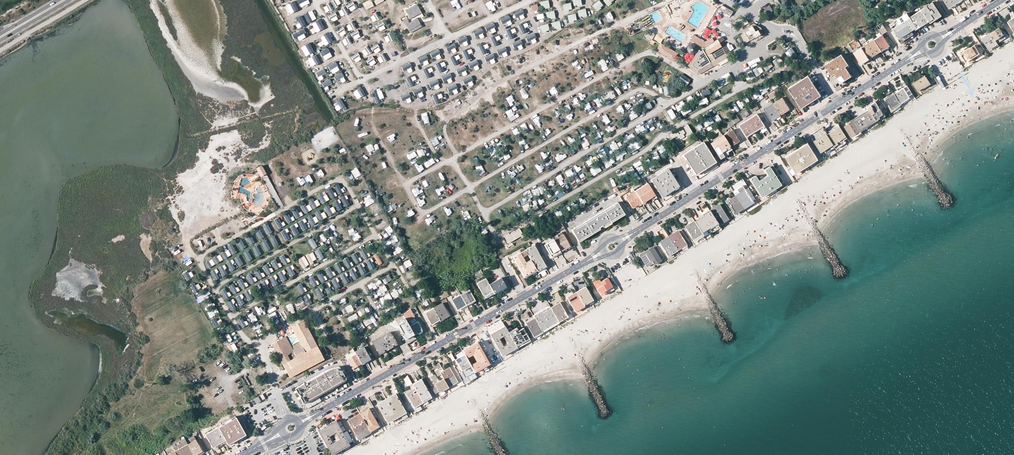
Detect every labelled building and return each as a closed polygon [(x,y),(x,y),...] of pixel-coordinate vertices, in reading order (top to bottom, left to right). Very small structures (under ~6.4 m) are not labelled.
[(492,11),(497,9),(494,0),(493,0),(486,3),(489,9),(491,8),(492,11)] [(548,0),(540,2),(541,9),(549,7),(548,0)] [(593,5),(597,11),(604,6),(600,0),(599,0),(593,5)] [(948,8),(957,3),(961,0),(943,0),(948,8)] [(571,2),(563,4),(564,11),(572,10),(571,2)] [(921,9),(928,21),(933,17),(939,13),(932,2),(921,9)] [(417,4),(413,6),(407,9),(407,8),(405,10),(409,18),(421,12),(417,4)] [(439,8),(444,17),(450,14),(445,5),(439,8)] [(522,9),(513,13),(516,18),(524,14),(522,9)] [(586,9),(578,10),(579,17),(587,16),(586,9)] [(891,28),(898,37),(908,31),(914,27),(915,29),(928,21),(921,9),(909,16),(907,13),(893,21),(896,25),(891,28)] [(554,11),(546,12),(547,20),(555,18),(554,11)] [(576,13),(568,15),(569,22),(577,21),(576,13)] [(502,24),(507,23),(508,26),(512,24),(509,16),(500,19),(502,24)] [(421,26),(417,19),(409,23),(406,18),(403,20),(410,32),(421,26)] [(559,21),(551,23),(553,30),(561,28),(559,21)] [(447,25),(450,30),(456,27),(453,22),(447,25)] [(525,28),(529,27),(527,22),(518,25),(521,33),(527,32),(525,28)] [(882,34),(886,31),(881,22),(876,25),(882,34)] [(485,26),(486,31),(490,30),(491,34),(496,32),(494,23),(485,26)] [(749,24),(742,28),(745,32),(750,41),(764,33),(761,28),(754,23),(750,25),(749,24)] [(997,42),(1005,36),(997,23),(992,26),(994,29),(990,31),(990,32),(997,42)] [(541,33),(549,32),(548,24),(540,25),(541,33)] [(512,33),(516,32),(514,28),(506,31),(509,39),(514,37),(512,33)] [(296,42),(307,37),(302,29),(292,34),(296,42)] [(474,32),(478,40),(485,37),(481,29),(474,32)] [(750,41),(745,32),(740,35),(745,43),(750,41)] [(997,42),(990,32),(985,35),(984,34),(980,37),(988,48),(997,42)] [(354,42),(359,40),(357,34),(351,36),(354,42)] [(525,37),(527,42),(531,40),(532,44),(537,42),(534,34),(525,37)] [(655,47),(661,38),(655,34),(649,43),(655,47)] [(705,41),(693,34),(690,39),(704,48),(705,41)] [(882,34),(873,39),(881,50),(881,51),(886,47),(889,46),(882,34)] [(493,46),(499,44),(497,41),(501,40),(499,35),(490,38),(493,46)] [(466,36),(457,40),(459,44),(463,43),(464,46),(469,45),(466,36)] [(620,46),(629,42),(627,36),(617,41),(620,46)] [(712,37),(705,41),(704,48),(715,41),(712,37)] [(873,39),(861,47),(868,58),(874,54),(881,50),(873,39)] [(520,40),(512,43),(514,48),(518,47),(519,50),(524,48),(520,40)] [(988,48),(989,51),(999,45),(997,42),(988,48)] [(301,47),(304,54),(307,52),(309,54),(314,52),(309,43),(301,47)] [(447,46),(450,55),(457,52),(454,43),(447,46)] [(485,49),(489,47),(487,43),(479,46),(482,54),(486,52),(485,49)] [(656,51),(674,60),(678,52),(660,43),(656,51)] [(720,43),(706,51),(708,55),(711,53),(715,60),(726,53),(722,46),(720,43)] [(726,44),(722,46),(726,53),(715,60),(712,62),(714,66),(732,55),(726,44)] [(960,53),(966,61),(979,53),(974,44),(970,47),(969,47),(967,48),(964,50),(963,52),(960,53)] [(606,46),(597,50),(600,56),(609,51),(606,46)] [(861,47),(853,52),(860,64),(864,61),(868,59),(868,58),(861,47)] [(497,49),(497,55),(502,54),(503,57),(507,56),(506,48),(497,49)] [(792,60),(798,57),(793,48),(787,51),(792,60)] [(320,52),(324,60),(332,57),(328,49),(320,52)] [(436,56),(437,60),(442,58),(438,49),(429,53),(431,58),(436,56)] [(472,57),(469,49),(462,51),(465,60),(472,57)] [(711,63),(703,49),(699,55),(695,61),(692,65),(699,70),(711,63)] [(360,58),(357,51),(351,53),(354,60),(360,58)] [(619,61),(624,57),(620,52),(616,56),(619,61)] [(453,66),(458,64),(456,60),(460,58),(458,54),(450,57),(453,66)] [(490,61),(491,64),(496,62),(492,54),(484,57),(486,62),(490,61)] [(744,63),(747,69),(765,61),(762,55),(744,63)] [(847,64),(841,55),(825,64),(831,74),(834,72),(840,81),(850,75),(844,66),(847,64)] [(316,56),(308,60),(311,67),(320,63),(316,56)] [(417,58),(419,64),(423,62),(424,65),(429,64),(426,56),(417,58)] [(609,69),(605,58),(598,61),(602,71),(609,69)] [(650,66),(652,61),(644,58),(642,63),(650,66)] [(468,64),(470,68),(473,67),(474,71),(479,69),(476,61),(468,64)] [(332,74),(340,70),(335,62),(328,66),(332,74)] [(442,62),(435,64),(438,73),(445,70),(442,62)] [(401,66),(403,71),(406,70),(408,73),(413,71),(410,63),(401,66)] [(698,75),(713,66),(711,63),(699,70),(698,75)] [(698,75),(699,70),(692,65),(690,69),(698,75)] [(456,69),(458,75),(462,73),(463,76),(467,75),(464,66),(456,69)] [(431,67),(423,70),(426,77),(434,74),(431,67)] [(746,79),(764,74),(762,68),(744,73),(746,79)] [(323,79),(322,75),(326,74),(324,69),(316,72),(319,81),(323,79)] [(333,77),(336,81),(339,79),(342,83),(346,80),(340,72),(333,77)] [(443,82),(447,81),(448,84),(452,82),(450,74),(441,76),(443,82)] [(687,86),(690,78),(681,74),(677,81),(687,86)] [(409,87),(415,85),(413,81),(416,80),(415,75),(406,78),(409,87)] [(715,82),(718,87),(733,80),(730,75),(725,77),(725,79),(722,80),(721,79),(715,82)] [(818,97),(821,95),(808,75),(788,88),(800,108),(801,108),(806,104),(818,97)] [(917,91),(926,85),(926,84),(929,82),(925,75),(914,81),(911,83),(917,91)] [(463,80),(467,88),(474,84),(470,76),(463,80)] [(944,85),(939,76),(936,78),(942,87),(944,85)] [(330,79),(322,83),(324,89),(332,85),(330,79)] [(431,88),(439,83),(437,79),(429,83),(431,88)] [(625,92),(631,89),(628,81),(622,84),(625,92)] [(541,87),(544,93),(549,90),(547,84),(541,87)] [(449,94),(458,92),(456,85),(447,87),(449,94)] [(762,95),(768,92),(765,86),(759,89),(762,95)] [(357,100),(365,95),(361,87),(356,90),(358,93),(354,95),(357,100)] [(412,90),(414,96),(418,94),(419,97),(424,96),(421,87),(412,90)] [(588,96),(597,93),(596,87),(586,90),(588,96)] [(894,93),(900,102),(909,96),(903,87),(899,90),(894,93)] [(384,100),(381,92),(377,93),(376,90),(371,91),(376,103),(384,100)] [(604,102),(614,98),(612,91),(601,95),(604,102)] [(406,100),(407,103),(412,101),(408,93),(400,97),(402,101),(406,100)] [(441,93),(432,96),(435,103),(443,100),(441,93)] [(885,99),(890,108),(900,102),(894,93),(890,96),(885,99)] [(638,98),(642,104),(648,100),(644,95),(638,98)] [(804,112),(821,102),(818,97),(806,104),(801,108),(804,112)] [(533,98),(527,101),(529,106),(536,103),(533,98)] [(697,101),(699,106),(708,102),(706,98),(697,101)] [(782,98),(773,103),(780,114),(784,111),(788,108),(782,98)] [(333,104),(337,111),(345,107),(341,99),(333,104)] [(626,110),(636,107),(633,99),(624,103),(626,110)] [(880,106),(878,106),(875,101),(871,104),(871,105),(867,107),(868,109),(876,120),(880,117),(879,116),(883,113),(882,113),(879,108),(880,108),(880,106)] [(675,107),(678,112),(686,107),(684,102),(675,107)] [(642,107),(645,112),(652,108),(650,103),(642,107)] [(749,107),(751,111),(758,107),(755,103),(749,107)] [(773,103),(764,109),(771,121),(775,119),(781,115),(780,114),(773,103)] [(511,122),(517,119),(512,109),(506,112),(511,122)] [(671,109),(667,111),(671,118),(676,116),(671,109)] [(748,113),(746,109),(739,113),(742,117),(748,113)] [(876,120),(868,109),(862,113),(852,119),(860,131),(876,120)] [(421,114),(424,124),(430,123),(427,112),(421,114)] [(576,119),(572,112),(565,116),(569,123),(576,119)] [(629,115),(632,120),(638,117),(635,112),(629,115)] [(717,112),(711,116),(714,121),(720,118),(717,112)] [(885,115),(883,112),(882,113),(883,113),(879,116),(880,117),(876,120),(876,121),(885,115)] [(764,125),(757,114),(739,125),(746,137),(752,133),(759,128),(764,125)] [(739,119),(736,115),(730,119),(732,123),(739,119)] [(702,122),(706,127),(714,121),(711,116),(702,122)] [(378,127),(388,125),(387,119),(377,121),(378,127)] [(732,123),(730,119),(723,123),(725,126),(728,124),(730,127),(733,125),(732,123)] [(851,136),(860,131),(852,119),(849,122),(844,124),(851,136)] [(454,128),(459,136),(464,134),(459,125),(454,128)] [(687,138),(693,135),(687,125),(683,127),(687,134),(685,135),(687,138)] [(608,134),(615,129),(613,126),(606,130),(608,134)] [(370,136),(367,127),(362,129),(358,131),(361,139),(370,136)] [(838,144),(837,142),(842,139),(843,140),(846,138),(839,127),(838,127),(832,130),(827,134),(834,146),(838,144)] [(673,135),(676,139),(679,138),(680,139),(684,137),(682,134),(684,133),(681,130),(679,131),(680,133),(678,134),(677,133),(673,135)] [(734,144),(739,141),(731,130),(723,136),(730,147),(734,144)] [(453,131),(447,133),(449,140),(456,137),(453,131)] [(387,141),(395,136),(393,133),(385,138),(387,141)] [(623,138),(625,143),(633,139),(631,134),(623,138)] [(834,146),(827,134),(823,137),(819,139),(826,151),(835,146),(834,146)] [(723,136),(722,135),(710,143),(720,159),(723,157),(725,155),(727,154),(726,152),(731,149),(730,147),(723,136)] [(818,138),(813,141),(821,154),(826,151),(819,139),(818,138)] [(835,148),(836,149),(845,143),(844,141),(847,139),(846,138),(843,140),(842,139),(837,142),(838,144),(834,146),(835,146),(835,148)] [(463,139),(456,141),(458,147),(460,146),(461,150),(466,149),(463,139)] [(580,141),(583,148),(589,145),(586,139),(580,141)] [(627,147),(631,153),(639,147),(636,141),(627,147)] [(610,145),(613,152),(619,149),(615,142),(610,145)] [(818,159),(807,142),(797,149),(785,156),(788,161),(790,160),(794,166),(792,167),(792,168),(796,173),(818,159)] [(712,164),(714,162),(702,143),(683,155),(695,175),(695,174),(698,179),(705,174),(715,168),(712,164)] [(366,146),(368,153),(379,149),(377,144),(372,146),(372,144),(366,146)] [(601,158),(610,153),(606,146),(597,152),(601,158)] [(418,156),(429,153),(428,147),(417,151),(418,156)] [(511,152),(503,156),(505,160),(513,156),(511,152)] [(619,162),(625,158),(619,152),(614,156),(619,162)] [(585,160),(588,166),(595,163),(591,156),(585,160)] [(426,167),(435,164),(433,159),(424,162),(426,167)] [(376,167),(379,172),(385,169),(382,164),(376,167)] [(476,167),(481,175),(486,171),(481,164),(476,167)] [(574,168),(576,173),(584,170),(581,165),(574,168)] [(594,176),(602,171),(598,165),(590,170),(594,176)] [(266,174),(262,166),(256,169),(261,177),(266,174)] [(403,172),(406,179),(416,174),(412,167),(403,172)] [(450,177),(455,174),(452,167),(446,170),(450,177)] [(760,197),(779,185),(768,167),(764,170),(767,176),(763,178),(757,182),(754,176),(749,179),(760,197)] [(355,178),(361,175),(357,168),(351,171),(355,178)] [(517,174),(514,169),(507,172),(510,178),(517,174)] [(650,180),(661,197),(668,192),(677,186),(667,170),(650,180)] [(392,175),(387,177),(392,187),(397,185),(392,175)] [(565,178),(560,180),(564,189),(569,187),(565,178)] [(545,185),(548,190),(558,185),(555,179),(545,185)] [(356,184),(359,189),(365,186),(362,181),(356,184)] [(339,185),(334,187),(338,196),(343,194),(339,185)] [(535,197),(544,192),(541,186),(531,191),(535,197)] [(643,186),(634,191),(641,203),(648,199),(650,198),(643,186)] [(554,189),(557,196),(562,193),(559,187),(554,189)] [(415,197),(421,195),(418,188),(412,191),(415,197)] [(330,201),(335,198),(330,190),(326,192),(330,201)] [(636,206),(641,203),(634,191),(634,190),(630,193),(631,194),(625,197),(627,199),(633,208),(636,206)] [(742,193),(736,197),(744,209),(752,203),(745,191),(742,193)] [(326,194),(323,196),(321,193),(317,195),(322,204),(329,200),(326,194)] [(345,196),(340,199),(345,206),(350,203),(345,196)] [(427,197),(418,199),(419,205),(429,202),(427,197)] [(730,201),(727,203),(735,214),(744,209),(736,197),(730,201)] [(380,201),(383,207),(388,204),(385,198),(380,201)] [(305,204),(304,203),(300,205),(304,214),(317,207),(312,200),(305,204)] [(332,203),(336,211),(341,209),(336,200),(332,203)] [(587,237),(586,236),(614,218),(615,220),(620,217),(619,216),(623,213),(621,211),(616,202),(613,204),(613,206),(575,229),(575,228),(571,229),(577,241),(581,238),(583,239),(587,237)] [(468,207),(470,212),(476,209),(474,204),(468,207)] [(328,205),(323,208),(329,217),(333,214),(328,205)] [(703,208),(707,214),(702,218),(695,223),(701,233),(706,231),(707,233),(710,231),(709,229),(717,223),(712,216),(706,206),(703,208)] [(291,210),(296,219),(301,216),(297,207),(291,210)] [(468,208),(461,211),(464,218),(471,215),(468,208)] [(718,212),(712,216),(717,223),(718,225),(721,223),(720,221),(726,218),(721,210),(718,212)] [(319,211),(315,213),(319,221),(327,217),(324,212),(320,214),(319,211)] [(289,212),(283,214),(287,223),(293,221),(289,212)] [(315,216),(312,218),(311,215),(307,217),(311,226),(318,222),(315,216)] [(280,217),(274,219),(278,229),(283,226),(280,217)] [(302,231),(308,229),(304,219),(298,222),(302,231)] [(685,226),(687,230),(694,240),(699,237),(703,235),(701,233),(695,223),(694,221),(693,221),(688,224),(685,226)] [(232,231),(237,228),(234,222),(229,224),(232,231)] [(226,223),(219,227),(223,232),(229,228),(226,223)] [(548,230),(550,234),(557,231),(558,231),(564,228),(561,223),(548,230)] [(267,224),(262,226),(267,235),(272,232),(267,224)] [(290,227),(294,236),(300,233),(295,224),(290,227)] [(264,237),(260,228),(255,230),(258,240),(264,237)] [(287,233),(289,232),(287,228),(280,232),(284,241),(289,238),(287,233)] [(657,231),(660,239),(667,236),(663,228),(657,231)] [(513,245),(511,241),(520,236),(521,238),(524,237),(523,234),(522,235),(519,229),(514,231),(514,230),(508,233),(509,235),(505,237),(506,240),(503,241),(507,248),(513,245)] [(330,234),(332,239),(339,235),(336,230),(330,234)] [(550,234),(548,230),(540,235),(543,239),(550,234)] [(404,241),(410,237),(407,231),(401,235),(404,241)] [(673,234),(668,237),(676,249),(677,251),(681,248),(680,247),(685,244),(683,241),(676,231),(673,234)] [(245,236),(250,245),(254,242),(249,234),(245,236)] [(562,235),(553,240),(560,252),(563,250),(569,247),(562,235)] [(274,236),(269,238),(273,247),(278,244),(274,236)] [(389,247),(397,243),(394,236),(385,240),(389,247)] [(663,241),(660,244),(666,255),(676,249),(668,237),(665,239),(665,240),(663,241)] [(312,238),(308,241),(313,249),(317,247),(312,238)] [(236,241),(240,250),(245,248),(240,239),(236,241)] [(265,240),(261,242),(266,252),(270,249),(265,240)] [(550,242),(544,245),(551,257),(556,254),(560,252),(553,240),(550,242)] [(416,246),(414,241),(405,245),(408,250),(416,246)] [(226,246),(231,255),(236,253),(231,243),(226,246)] [(312,250),(308,243),(302,246),(305,253),(312,250)] [(372,244),(368,246),(372,254),(377,252),(372,244)] [(527,254),(530,260),(536,270),(536,271),(541,268),(544,266),(533,245),(525,250),(527,254)] [(256,246),(251,248),(257,257),(261,254),(256,246)] [(363,259),(368,257),(365,248),(360,250),(363,259)] [(643,260),(648,266),(652,264),(653,265),(660,260),(652,248),(645,252),(640,255),(642,260),(643,260)] [(320,249),(315,251),(318,260),(324,258),(320,249)] [(223,259),(231,256),(228,250),(220,254),(223,259)] [(522,257),(527,254),(525,250),(512,257),(523,276),(536,270),(530,260),(525,263),(522,257)] [(248,251),(243,252),(247,262),(252,260),(248,251)] [(309,264),(317,261),(313,252),(306,255),(309,264)] [(351,255),(356,264),(361,261),(356,253),(351,255)] [(283,265),(289,263),(285,254),(280,257),(283,265)] [(381,256),(378,257),(377,254),(373,256),(378,265),(384,262),(381,256)] [(204,263),(207,269),(223,260),(220,255),(204,263)] [(239,255),(234,258),(238,267),(243,264),(239,255)] [(304,256),(297,259),(303,269),(309,265),(304,256)] [(347,258),(342,260),(347,269),(352,266),(347,258)] [(402,270),(413,266),(409,258),(399,263),(402,270)] [(366,261),(369,270),(374,268),(371,259),(366,261)] [(232,260),(226,262),(230,272),(236,269),(232,260)] [(275,260),(271,262),(275,270),(282,267),(280,263),(277,264),(275,260)] [(339,262),(334,264),(338,273),(343,271),(339,262)] [(262,267),(267,275),(272,273),(268,264),(262,267)] [(357,266),(361,275),(366,273),(362,264),(357,266)] [(221,276),(227,274),(224,265),(218,267),(221,276)] [(291,265),(286,268),(291,277),(296,274),(291,265)] [(536,271),(539,276),(547,271),(544,266),(541,268),(536,271)] [(331,267),(325,269),(329,278),(334,276),(331,267)] [(353,279),(358,277),(354,268),(348,271),(353,279)] [(214,281),(220,278),(215,269),(210,272),(214,281)] [(259,280),(266,277),(263,272),(261,274),(258,269),(254,272),(259,280)] [(414,269),(405,272),(407,278),(416,275),(414,269)] [(474,273),(478,279),(484,275),(481,269),(476,272),(474,273)] [(282,282),(287,279),(283,270),(277,273),(282,282)] [(187,271),(183,273),(187,281),(191,278),(187,271)] [(321,283),(326,280),(321,272),(316,274),(321,283)] [(344,284),(349,282),(345,273),(340,275),(344,284)] [(246,276),(250,285),(255,283),(250,274),(246,276)] [(381,278),(385,284),(392,280),(388,274),(381,278)] [(274,275),(269,278),(274,287),(279,284),(274,275)] [(336,290),(341,287),(336,278),(331,281),(336,290)] [(378,278),(366,285),(370,291),(382,284),(378,278)] [(476,283),(477,284),(485,298),(489,296),(494,293),(489,285),(488,283),(485,278),(476,283)] [(489,285),(494,293),(501,289),(505,287),(500,278),(489,285)] [(605,293),(604,291),(611,286),(607,278),(599,282),(598,280),(593,283),(598,291),(601,295),(605,293)] [(242,279),(237,281),(241,290),(246,287),(242,279)] [(395,279),(390,283),(393,288),(399,284),(395,279)] [(265,293),(271,290),(266,280),(260,282),(265,293)] [(201,289),(197,282),(190,286),(193,293),(201,289)] [(296,286),(301,294),(305,292),(301,283),(296,286)] [(323,285),(327,294),(332,291),(327,283),(323,285)] [(233,295),(237,292),(233,284),(229,286),(233,295)] [(257,285),(252,288),(256,296),(261,294),(257,285)] [(378,289),(381,295),(387,292),(384,286),(378,289)] [(576,292),(577,294),(583,305),(592,299),(585,287),(581,289),(576,292)] [(315,290),(319,299),(324,297),(320,288),(315,290)] [(224,289),(220,291),(225,300),(231,297),(229,292),(227,293),(224,289)] [(401,289),(390,293),(393,299),(403,294),(401,289)] [(244,292),(248,301),(253,299),(249,290),(244,292)] [(471,302),(474,300),(469,290),(460,295),(466,305),(471,302)] [(242,294),(235,297),(240,306),(244,304),(242,299),(244,298),(242,294)] [(307,305),(312,303),(308,294),(303,297),(307,305)] [(573,310),(583,305),(577,294),(571,297),(567,299),(573,310)] [(283,298),(285,304),(292,301),(290,295),(283,298)] [(400,309),(406,305),(409,309),(412,306),(405,295),(395,302),(400,309)] [(466,305),(460,295),(451,300),(457,310),(466,305)] [(294,301),(299,310),(305,306),(301,297),(294,301)] [(431,303),(428,299),(422,302),(424,307),(431,303)] [(230,310),(236,308),(233,300),(227,302),(230,310)] [(558,303),(550,308),(555,316),(557,320),(566,315),(562,308),(559,302),(558,303)] [(442,303),(433,308),(439,319),(444,316),(448,314),(442,303)] [(351,305),(341,309),(344,316),(354,311),(351,305)] [(280,315),(286,312),(284,306),(278,309),(280,315)] [(550,308),(549,307),(543,310),(533,316),(535,319),(542,330),(558,321),(557,320),(555,316),(550,308)] [(439,319),(433,308),(424,313),(427,317),(430,324),(435,321),(439,319)] [(411,311),(410,309),(402,313),(406,321),(414,316),(411,311)] [(249,320),(254,318),(251,312),(246,314),(249,320)] [(402,313),(393,318),(402,334),(401,335),(404,339),(409,337),(413,334),(413,333),(410,329),(409,327),(406,321),(402,313)] [(215,327),(222,325),(220,316),(212,318),(215,327)] [(372,316),(364,321),(369,329),(377,324),(372,316)] [(237,320),(242,328),(247,325),(242,318),(237,320)] [(531,321),(526,324),(533,336),(542,331),(542,330),(535,319),(531,321)] [(303,320),(291,326),(295,333),(298,339),(300,342),(291,347),(285,337),(271,344),(281,360),(289,377),(311,366),(324,359),(312,338),(310,334),(303,320)] [(258,322),(253,324),(257,334),(262,332),(258,322)] [(355,325),(359,332),(365,328),(361,322),(355,325)] [(421,329),(417,322),(409,327),(410,329),(413,333),(418,330),(421,329)] [(516,347),(506,330),(502,322),(493,327),(488,330),(499,349),(502,355),(516,347)] [(530,340),(523,328),(519,330),(517,327),(515,328),(513,330),(512,327),(506,330),(516,347),(530,340)] [(372,342),(379,354),(387,349),(396,344),(389,332),(372,342)] [(221,336),(225,344),(232,340),(228,333),(221,336)] [(416,338),(413,334),(409,337),(404,339),(406,344),(416,338)] [(466,358),(472,355),(474,354),(478,361),(476,362),(470,365),(473,371),(474,373),(476,371),(475,370),(482,366),(483,367),(489,364),(482,351),(485,350),(476,336),(469,340),(459,346),(464,354),(466,358)] [(230,353),(238,349),(235,342),(227,346),(230,353)] [(368,359),(369,359),(363,348),(362,346),(358,348),(358,350),(355,352),(361,363),(366,360),(368,359)] [(345,355),(344,356),(350,365),(352,368),(355,367),(361,363),(355,352),(353,349),(352,349),(345,355)] [(473,371),(470,365),(466,358),(464,354),(459,357),(461,361),(456,363),(462,373),(464,372),(465,375),(473,371)] [(238,355),(233,358),(237,365),(241,363),(238,355)] [(441,375),(443,379),(447,387),(456,382),(449,369),(444,371),(439,363),(435,365),(438,370),(441,375)] [(295,389),(303,403),(304,402),(314,397),(320,393),(345,378),(338,367),(330,369),(295,389)] [(431,377),(435,385),(439,393),(443,390),(437,380),(434,375),(433,375),(431,377)] [(439,379),(437,380),(443,390),(448,388),(447,387),(443,379),(440,381),(439,379)] [(412,384),(421,401),(430,396),(420,380),(416,382),(412,384)] [(412,384),(408,387),(409,389),(405,392),(414,408),(422,403),(421,401),(412,384)] [(314,397),(304,402),(307,409),(320,401),(318,399),(322,397),(320,393),(314,397)] [(396,418),(405,413),(394,393),(388,396),(389,398),(386,399),(396,418)] [(381,400),(376,402),(387,423),(396,418),(386,399),(382,401),(381,400)] [(369,431),(378,426),(368,409),(365,411),(360,414),(365,423),(369,431)] [(352,418),(347,421),(355,434),(356,434),(358,437),(369,431),(365,423),(360,414),(352,418)] [(245,435),(236,417),(205,434),(212,448),(225,441),(228,439),(232,442),(245,435)] [(333,423),(319,431),(331,453),(336,450),(336,451),(344,447),(343,446),(353,441),(347,430),(343,433),(336,421),(333,423)] [(233,445),(247,437),(245,435),(232,442),(233,445)] [(186,441),(193,454),(195,454),(198,454),(202,451),(198,445),(194,436),(186,441)] [(186,441),(185,439),(171,446),(174,452),(176,454),(193,454),(186,441)]
